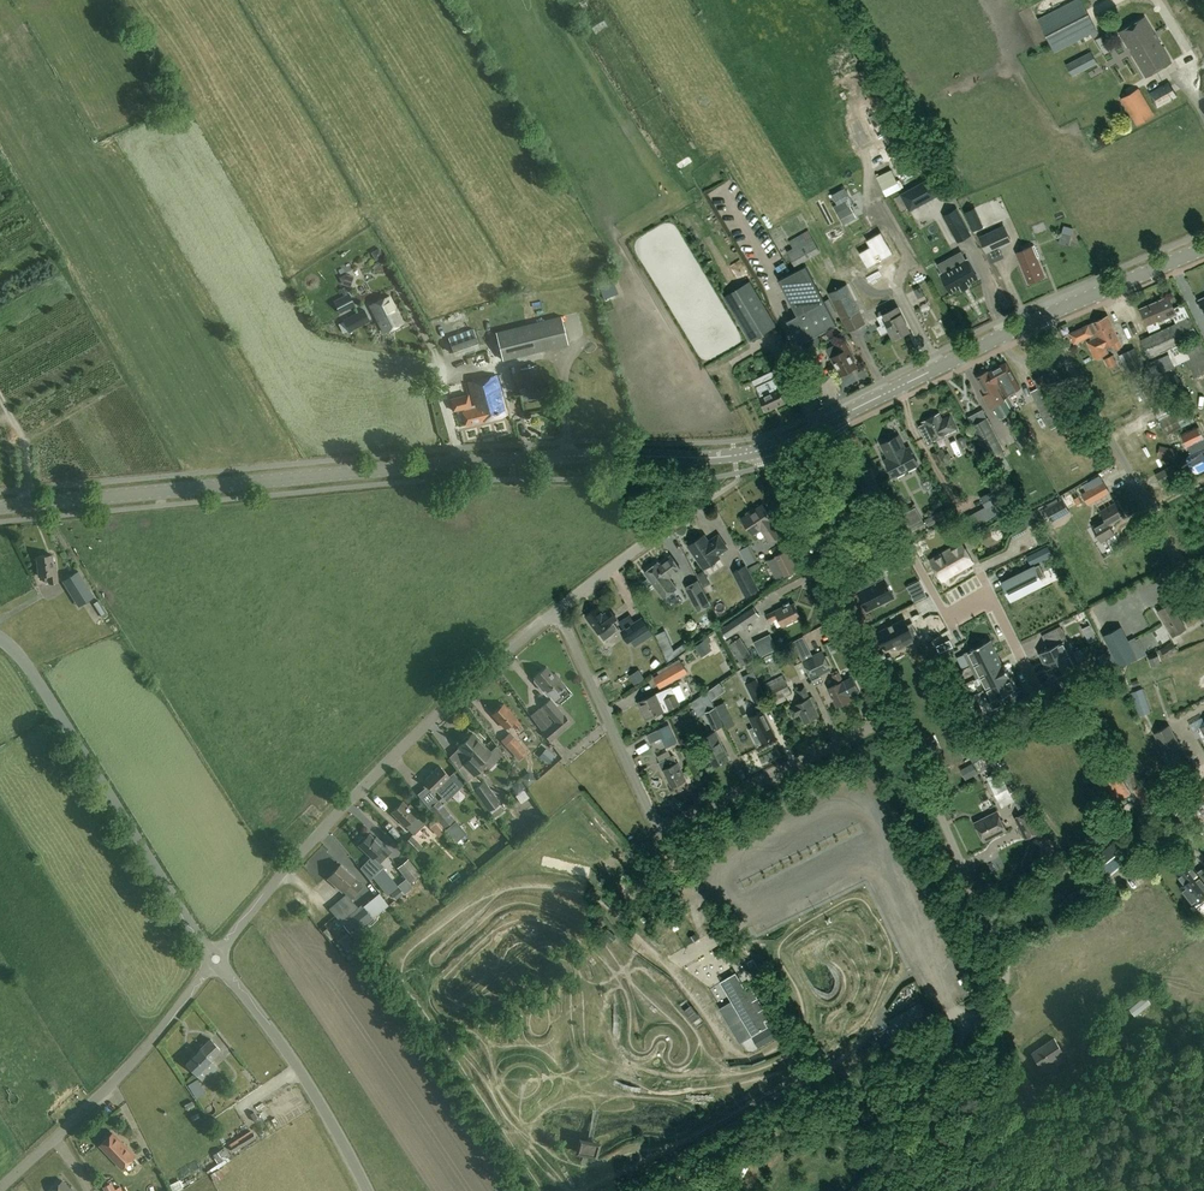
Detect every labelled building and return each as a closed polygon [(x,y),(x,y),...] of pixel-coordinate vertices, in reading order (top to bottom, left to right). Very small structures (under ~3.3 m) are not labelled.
[(1075,41),(1096,30),(1081,0),(1076,0),(1038,19),(1054,51),(1043,57),(1040,50),(1031,55),(1038,69),(1058,59),(1059,60),(1079,49),(1075,41)] [(1128,62),(1135,58),(1146,77),(1171,62),(1144,17),(1119,32),(1127,46),(1121,50),(1128,62)] [(590,24),(593,31),(606,25),(603,18),(590,24)] [(1090,52),(1067,65),(1070,71),(1053,81),(1056,85),(1068,79),(1071,85),(1087,76),(1084,70),(1097,63),(1090,52)] [(1157,108),(1177,97),(1169,82),(1149,93),(1157,108)] [(1137,125),(1154,115),(1138,88),(1121,98),(1137,125)] [(1077,92),(1067,97),(1070,104),(1080,98),(1077,92)] [(950,192),(942,176),(912,192),(921,208),(950,192)] [(881,190),(884,196),(899,189),(896,182),(881,190)] [(844,188),(831,195),(836,204),(833,206),(843,224),(856,217),(849,205),(853,203),(844,188)] [(886,205),(873,212),(880,225),(893,218),(886,205)] [(966,217),(978,214),(975,206),(964,210),(966,217)] [(957,210),(944,216),(958,242),(971,235),(957,210)] [(987,254),(1012,243),(1004,225),(1004,226),(1002,221),(977,232),(987,254)] [(714,233),(711,225),(704,227),(707,235),(714,233)] [(861,249),(870,266),(897,253),(885,229),(869,237),(873,243),(861,249)] [(795,267),(820,252),(807,230),(789,241),(793,248),(787,251),(795,267)] [(1029,283),(1044,277),(1036,257),(1033,250),(1018,256),(1021,263),(1029,283)] [(935,267),(945,287),(972,272),(961,253),(944,262),(939,254),(931,259),(935,267)] [(374,275),(388,269),(384,260),(371,266),(374,275)] [(778,277),(787,269),(782,263),(773,270),(778,277)] [(779,280),(798,316),(788,321),(800,343),(803,349),(809,350),(818,346),(819,340),(817,334),(836,324),(833,319),(838,316),(829,299),(824,301),(805,266),(779,280)] [(865,307),(890,295),(882,278),(877,281),(871,268),(851,278),(865,307)] [(344,284),(347,285),(350,275),(347,274),(340,277),(344,284)] [(921,281),(913,288),(918,295),(927,288),(921,281)] [(576,287),(558,295),(561,301),(563,303),(566,302),(565,298),(585,290),(582,284),(580,285),(579,282),(575,284),(576,287)] [(844,324),(861,316),(846,284),(829,293),(844,324)] [(775,325),(754,290),(729,305),(750,340),(775,325)] [(340,313),(356,306),(350,293),(334,301),(340,313)] [(384,332),(404,322),(390,295),(370,305),(384,332)] [(1175,323),(1140,339),(1149,358),(1167,350),(1183,343),(1198,336),(1189,317),(1183,304),(1174,308),(1169,297),(1156,302),(1158,305),(1141,312),(1150,331),(1160,327),(1158,321),(1172,315),(1175,323)] [(881,334),(889,330),(893,338),(910,330),(897,307),(888,312),(886,308),(878,312),(879,315),(877,317),(881,325),(877,327),(881,334)] [(934,323),(942,319),(938,309),(930,312),(934,323)] [(364,310),(344,320),(345,321),(339,324),(344,333),(349,330),(350,331),(370,321),(364,310)] [(1097,332),(1112,325),(1108,315),(1092,323),(1088,324),(1069,333),(1074,343),(1093,334),(1092,333),(1096,331),(1097,332)] [(561,316),(496,332),(504,360),(568,345),(561,316)] [(861,316),(844,324),(848,332),(865,323),(861,316)] [(480,325),(449,337),(455,355),(487,343),(480,325)] [(1119,340),(1112,325),(1097,332),(1098,335),(1101,334),(1106,346),(1119,340)] [(843,341),(849,337),(845,330),(839,334),(843,341)] [(777,342),(781,349),(788,345),(784,338),(777,342)] [(1186,359),(1195,378),(1203,374),(1203,349),(1200,340),(1184,347),(1181,348),(1186,359)] [(830,358),(833,357),(842,374),(856,367),(852,361),(855,359),(846,341),(839,345),(838,343),(826,350),(830,358)] [(1143,367),(1134,348),(1118,355),(1127,374),(1143,367)] [(791,351),(785,355),(788,361),(795,357),(791,351)] [(1117,364),(1112,355),(1104,359),(1108,368),(1117,364)] [(1006,362),(988,372),(995,383),(1002,379),(1007,387),(1016,381),(1006,362)] [(545,396),(536,365),(520,369),(526,392),(520,394),(523,406),(530,404),(529,400),(545,396)] [(995,383),(988,372),(988,371),(977,377),(986,394),(982,396),(990,408),(1004,400),(995,383)] [(1064,408),(1047,373),(1034,379),(1038,388),(1031,391),(1048,425),(1055,422),(1051,414),(1062,409),(1064,408)] [(508,415),(505,398),(498,374),(468,382),(474,405),(471,405),(465,382),(448,387),(454,412),(463,410),(466,425),(508,415)] [(1169,387),(1180,382),(1176,374),(1165,379),(1169,387)] [(754,385),(759,397),(766,411),(785,402),(779,388),(782,387),(776,375),(754,385)] [(1164,391),(1160,380),(1141,388),(1146,399),(1164,391)] [(938,413),(921,422),(931,441),(956,428),(949,415),(941,419),(938,413)] [(1002,450),(1004,449),(987,418),(971,426),(987,457),(988,456),(989,457),(988,458),(995,471),(1009,464),(1002,450)] [(1203,468),(1203,446),(1200,438),(1202,438),(1197,427),(1181,435),(1186,446),(1188,445),(1193,453),(1186,457),(1194,473),(1203,468)] [(884,460),(893,477),(918,464),(909,447),(905,449),(898,435),(881,444),(888,458),(884,460)] [(1167,447),(1165,457),(1174,459),(1176,449),(1167,447)] [(943,448),(933,453),(939,467),(950,462),(943,448)] [(1082,493),(1088,504),(1109,492),(1103,481),(1082,493)] [(986,506),(958,522),(964,534),(994,517),(993,516),(1006,510),(994,489),(980,497),(986,506)] [(1078,496),(1073,499),(1076,505),(1081,503),(1078,496)] [(1063,500),(1045,509),(1051,521),(1069,512),(1063,500)] [(1125,515),(1117,501),(1101,511),(1105,518),(1093,525),(1102,541),(1115,534),(1109,524),(1125,515)] [(774,520),(763,504),(741,518),(752,534),(761,529),(769,542),(782,533),(774,520)] [(902,513),(909,527),(913,533),(925,526),(914,506),(902,513)] [(925,520),(928,525),(950,513),(947,507),(925,520)] [(1034,510),(1020,517),(1019,521),(1021,526),(1025,527),(1039,520),(1034,510)] [(708,542),(704,535),(689,546),(704,568),(719,558),(717,555),(727,548),(718,535),(708,542)] [(973,562),(961,541),(930,559),(942,580),(973,562)] [(788,550),(776,558),(785,578),(797,570),(788,550)] [(1027,556),(1031,565),(1042,559),(1037,551),(1027,556)] [(57,562),(54,562),(53,554),(37,556),(39,575),(48,574),(48,576),(45,576),(46,584),(59,582),(57,562)] [(649,578),(644,581),(650,589),(654,586),(663,597),(676,588),(668,577),(680,569),(671,556),(659,565),(658,563),(644,572),(649,578)] [(751,570),(759,566),(757,561),(748,565),(751,570)] [(1039,564),(1004,582),(1012,599),(1042,584),(1039,579),(1046,576),(1039,564)] [(745,566),(734,572),(747,595),(758,589),(745,566)] [(93,596),(77,571),(66,578),(83,603),(93,596)] [(884,578),(858,591),(867,610),(894,596),(884,578)] [(710,604),(698,580),(685,586),(698,611),(710,604)] [(85,605),(94,621),(105,615),(96,599),(85,605)] [(1062,613),(1074,609),(1071,600),(1059,603),(1062,613)] [(769,622),(778,617),(782,625),(800,617),(794,603),(785,607),(784,606),(765,614),(769,622)] [(1186,628),(1171,603),(1157,611),(1172,636),(1186,628)] [(603,612),(598,606),(585,616),(598,633),(604,640),(614,633),(618,629),(613,622),(617,619),(609,608),(603,612)] [(721,628),(727,637),(760,615),(754,606),(721,628)] [(1063,613),(1015,627),(1019,641),(1028,639),(1032,649),(1058,641),(1054,630),(1067,626),(1063,613)] [(1192,614),(1185,618),(1190,626),(1197,622),(1192,614)] [(642,617),(620,631),(628,642),(649,629),(642,617)] [(903,619),(877,632),(886,649),(894,645),(897,650),(898,649),(898,648),(918,638),(911,624),(912,624),(912,622),(906,625),(903,619)] [(1119,667),(1136,658),(1137,658),(1128,640),(1121,627),(1105,635),(1103,636),(1119,667)] [(793,641),(802,660),(812,655),(803,636),(793,641)] [(754,658),(740,637),(729,644),(743,665),(754,658)] [(954,637),(941,643),(944,650),(958,643),(954,637)] [(1133,637),(1128,640),(1137,657),(1146,654),(1137,638),(1134,639),(1133,637)] [(1165,657),(1178,650),(1170,637),(1161,643),(1164,647),(1160,649),(1165,657)] [(711,649),(704,638),(694,645),(701,656),(711,649)] [(968,651),(974,664),(997,652),(990,640),(968,651)] [(1062,640),(1038,652),(1044,665),(1069,653),(1062,640)] [(757,649),(760,656),(776,649),(772,642),(757,649)] [(802,660),(803,661),(810,676),(811,679),(831,669),(822,650),(812,655),(802,660)] [(974,664),(980,676),(1003,664),(997,652),(974,664)] [(1069,653),(1044,665),(1051,678),(1075,666),(1069,653)] [(1160,662),(1157,655),(1149,658),(1151,665),(1160,662)] [(660,688),(688,672),(680,658),(658,671),(659,673),(653,677),(660,688)] [(752,670),(749,664),(744,666),(747,672),(752,670)] [(1010,676),(1004,664),(1003,664),(980,676),(986,688),(1009,677),(1010,676)] [(567,686),(561,679),(555,673),(554,674),(547,666),(535,676),(536,677),(535,679),(535,681),(543,690),(545,690),(546,689),(547,691),(555,684),(560,691),(567,686)] [(629,676),(634,684),(643,678),(638,670),(629,676)] [(839,671),(832,675),(837,684),(828,688),(837,706),(850,699),(848,694),(860,689),(853,674),(843,679),(839,671)] [(958,671),(950,675),(953,682),(961,678),(958,671)] [(782,675),(765,683),(768,690),(765,692),(768,698),(772,696),(774,701),(791,693),(782,675)] [(754,677),(743,682),(753,702),(764,696),(754,677)] [(986,688),(993,701),(1015,689),(1009,677),(986,688)] [(797,689),(802,701),(789,707),(794,716),(800,713),(804,721),(819,715),(815,708),(818,707),(813,696),(809,698),(805,686),(797,689)] [(672,687),(648,697),(638,702),(645,719),(680,703),(676,694),(675,694),(672,687)] [(1150,711),(1142,688),(1130,692),(1138,716),(1150,711)] [(964,691),(956,695),(959,702),(967,698),(964,691)] [(748,720),(736,694),(723,700),(736,726),(748,720)] [(572,722),(551,698),(541,706),(555,722),(543,732),(551,741),(572,722)] [(725,728),(734,724),(723,702),(715,706),(724,725),(725,728)] [(522,723),(517,718),(504,704),(493,714),(506,728),(510,724),(516,729),(522,723)] [(752,708),(759,722),(753,725),(761,742),(775,735),(767,718),(760,704),(752,708)] [(704,711),(713,730),(724,725),(715,706),(704,711)] [(660,728),(646,734),(650,743),(662,738),(666,746),(676,742),(669,724),(659,728),(660,728)] [(1181,746),(1169,725),(1153,733),(1165,755),(1181,746)] [(524,730),(517,735),(522,742),(529,737),(524,730)] [(528,751),(510,731),(501,740),(519,760),(528,751)] [(477,735),(475,735),(473,733),(469,736),(467,736),(463,740),(462,743),(459,746),(470,758),(464,763),(474,774),(486,763),(483,760),(491,752),(480,740),(480,738),(477,735)] [(706,762),(712,759),(714,765),(728,759),(720,741),(717,734),(709,738),(712,745),(700,751),(706,762)] [(645,742),(633,749),(637,755),(648,749),(645,742)] [(538,756),(547,762),(551,757),(542,751),(538,756)] [(969,756),(971,761),(979,757),(976,752),(969,756)] [(1185,776),(1197,775),(1194,754),(1182,755),(1185,776)] [(663,770),(664,770),(672,786),(685,779),(673,755),(658,762),(663,770)] [(972,763),(961,769),(966,778),(977,772),(972,763)] [(453,773),(450,776),(440,765),(424,780),(435,792),(436,790),(439,793),(445,788),(452,795),(464,783),(453,773)] [(530,771),(522,777),(528,786),(536,780),(530,771)] [(1117,771),(1102,779),(1116,801),(1130,793),(1117,771)] [(1125,776),(1146,810),(1156,804),(1152,798),(1158,795),(1152,786),(1157,783),(1153,777),(1141,784),(1133,771),(1125,776)] [(989,780),(1002,807),(1015,801),(1013,799),(1018,796),(1013,785),(1007,787),(1002,775),(989,780)] [(520,779),(512,785),(518,793),(526,787),(520,779)] [(490,810),(500,802),(484,781),(474,788),(490,810)] [(455,819),(439,799),(429,808),(445,827),(455,819)] [(403,801),(392,812),(406,826),(414,834),(421,827),(418,823),(423,818),(410,805),(408,806),(403,801)] [(1015,817),(1025,838),(1042,830),(1031,809),(1015,817)] [(997,811),(974,822),(984,841),(1006,829),(997,811)] [(434,815),(432,816),(431,818),(431,819),(430,820),(430,821),(430,822),(430,823),(430,824),(430,825),(430,826),(430,827),(439,836),(446,830),(434,815)] [(466,831),(456,819),(446,828),(456,840),(466,831)] [(370,834),(365,839),(363,837),(358,842),(360,844),(359,845),(373,858),(374,857),(379,862),(390,849),(377,837),(375,839),(370,834)] [(405,842),(407,845),(405,848),(410,856),(414,852),(415,853),(422,846),(412,835),(405,842)] [(1118,839),(1096,859),(1107,871),(1129,852),(1118,839)] [(1048,855),(1051,854),(1053,851),(1052,848),(1049,846),(1046,847),(1044,850),(1045,853),(1048,855)] [(420,873),(409,858),(398,867),(409,882),(420,873)] [(398,886),(379,863),(369,871),(388,894),(398,886)] [(359,891),(349,883),(355,876),(341,864),(331,875),(337,881),(335,884),(342,890),(352,899),(359,891)] [(1180,885),(1197,907),(1203,901),(1203,868),(1203,867),(1197,873),(1190,864),(1178,874),(1184,882),(1180,885)] [(405,883),(392,893),(397,899),(410,889),(405,883)] [(364,906),(344,924),(351,933),(352,932),(355,935),(374,918),(389,904),(379,892),(364,906)] [(610,927),(604,932),(612,942),(618,937),(610,927)] [(715,959),(720,956),(716,949),(711,952),(715,959)] [(728,962),(724,955),(719,958),(723,965),(728,962)] [(759,971),(752,958),(746,962),(754,974),(759,971)] [(699,965),(707,979),(712,976),(704,962),(699,965)] [(770,1017),(750,984),(745,988),(735,972),(720,981),(752,1035),(767,1026),(764,1021),(770,1017)] [(1136,1015),(1152,1002),(1146,995),(1130,1008),(1136,1015)] [(1116,1036),(1124,1050),(1132,1045),(1124,1031),(1116,1036)] [(1066,1056),(1064,1053),(1065,1053),(1055,1037),(1032,1052),(1043,1067),(1054,1060),(1058,1066),(1066,1061),(1064,1058),(1066,1056)] [(211,1059),(221,1049),(211,1039),(201,1049),(187,1062),(204,1080),(218,1066),(211,1059)] [(1077,1061),(1059,1073),(1063,1080),(1082,1068),(1077,1061)] [(183,1101),(186,1108),(193,1105),(190,1098),(183,1101)] [(252,1130),(229,1144),(234,1152),(257,1137),(252,1130)] [(113,1133),(101,1144),(122,1167),(134,1156),(113,1133)] [(51,1190),(75,1190),(71,1187),(70,1188),(63,1180),(51,1190)] [(102,1187),(104,1190),(115,1190),(110,1182),(102,1187)]
